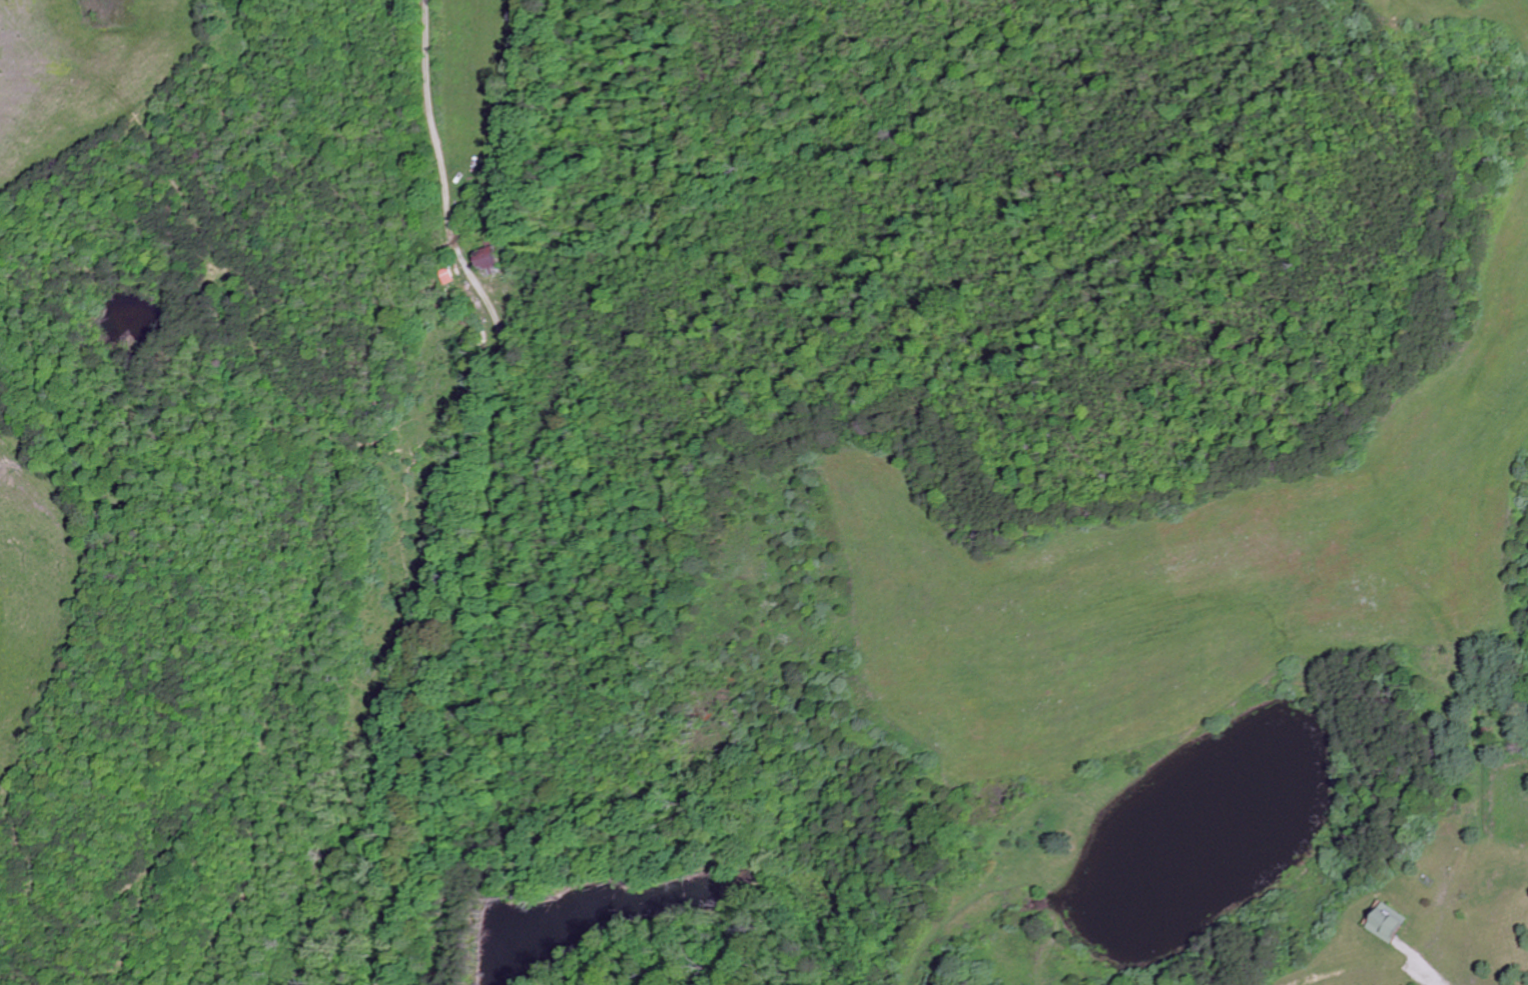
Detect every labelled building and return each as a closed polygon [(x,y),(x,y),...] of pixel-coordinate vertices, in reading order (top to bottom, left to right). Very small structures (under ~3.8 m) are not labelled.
[(1408,915),(1378,903),(1367,931),(1396,943),(1408,915)]
